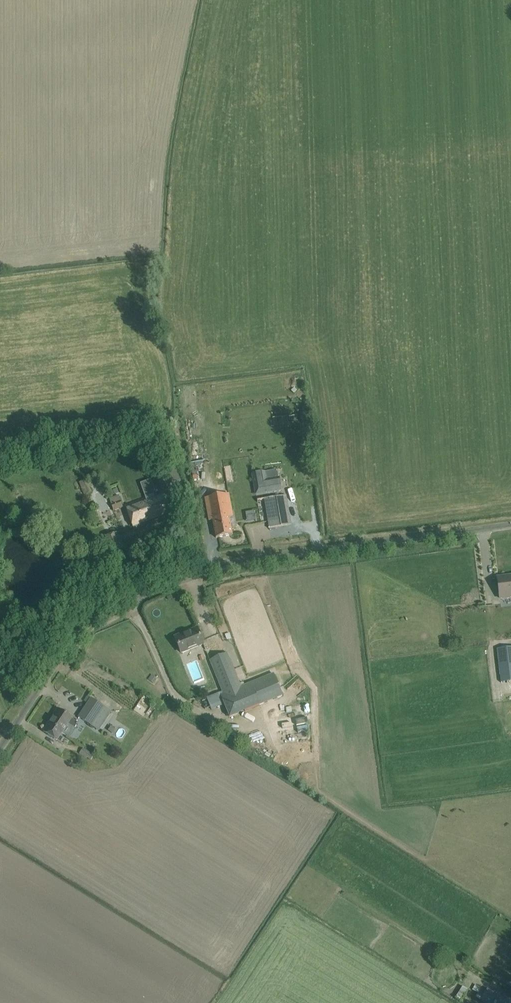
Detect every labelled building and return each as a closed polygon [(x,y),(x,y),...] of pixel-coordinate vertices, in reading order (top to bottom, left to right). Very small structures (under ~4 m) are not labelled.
[(162,446),(150,450),(153,460),(165,456),(162,446)] [(175,468),(156,475),(161,490),(181,483),(175,468)] [(265,472),(252,474),(256,495),(282,490),(280,477),(266,480),(265,472)] [(79,482),(84,494),(92,491),(87,479),(79,482)] [(151,480),(140,483),(145,497),(155,493),(151,480)] [(159,518),(171,514),(164,493),(156,495),(157,498),(148,501),(147,499),(126,506),(134,530),(160,521),(159,518)] [(229,517),(233,517),(229,494),(205,498),(209,521),(213,520),(216,538),(232,535),(229,517)] [(119,495),(109,499),(114,511),(123,507),(119,495)] [(292,525),(287,495),(264,498),(269,529),(292,525)] [(498,580),(498,577),(497,577),(500,599),(510,598),(510,578),(498,580)] [(175,637),(181,653),(204,644),(197,628),(196,628),(197,630),(184,636),(183,634),(175,637)] [(497,648),(499,675),(510,673),(510,647),(497,648)] [(224,654),(209,660),(222,692),(227,703),(224,705),(229,718),(239,714),(283,696),(274,673),(241,686),(228,653),(226,654),(224,654)] [(179,687),(189,685),(184,665),(175,667),(179,687)] [(78,717),(99,731),(112,711),(91,697),(90,698),(87,696),(83,701),(87,703),(78,717)] [(51,720),(64,729),(67,724),(74,729),(76,725),(77,725),(78,724),(77,724),(78,723),(71,718),(61,711),(57,717),(54,715),(51,720)] [(57,740),(64,729),(51,720),(43,731),(57,740)] [(84,748),(81,752),(90,760),(94,756),(84,748)] [(472,990),(478,993),(477,994),(481,997),(481,998),(490,1002),(510,1002),(510,1000),(497,992),(494,991),(493,992),(487,988),(486,990),(481,988),(475,985),(472,990)]
